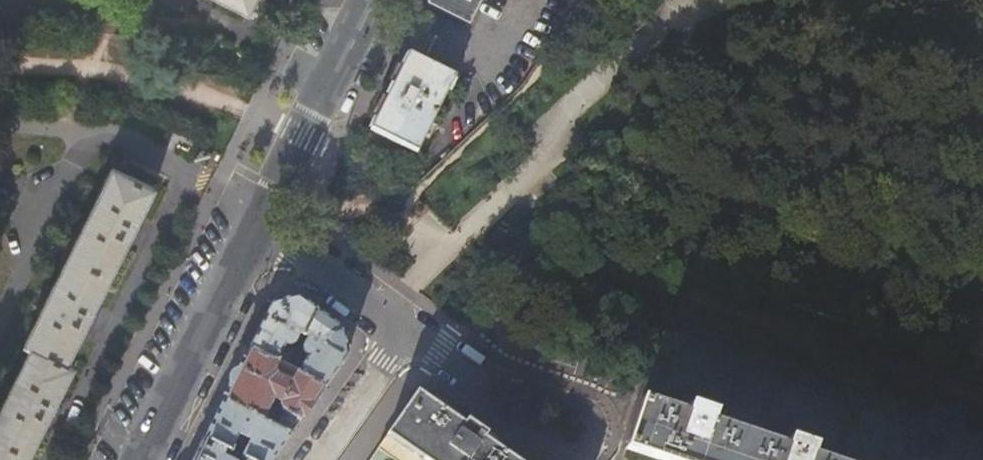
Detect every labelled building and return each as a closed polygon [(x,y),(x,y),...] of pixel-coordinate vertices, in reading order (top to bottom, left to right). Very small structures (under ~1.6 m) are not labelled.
[(462,14),(469,0),(435,0),(462,14)] [(455,77),(408,53),(370,129),(417,152),(455,77)] [(113,166),(24,343),(31,347),(31,348),(0,410),(0,459),(26,459),(47,417),(53,420),(59,408),(54,405),(72,369),(65,365),(65,363),(83,328),(85,327),(90,330),(96,317),(90,313),(127,240),(133,242),(140,230),(134,226),(154,187),(113,166)] [(297,297),(273,303),(270,309),(265,319),(249,349),(276,363),(286,344),(293,344),(299,334),(304,336),(316,311),(306,303),(297,297)] [(346,356),(342,330),(327,319),(316,311),(304,336),(308,339),(303,349),(306,355),(297,373),(324,387),(336,370),(346,356)] [(276,363),(249,349),(237,374),(224,401),(262,421),(273,400),(279,404),(280,410),(283,411),(283,413),(300,421),(324,387),(297,373),(276,363)] [(463,424),(417,391),(394,423),(378,446),(398,459),(516,459),(484,438),(487,433),(467,419),(463,424)] [(812,455),(811,454),(814,447),(789,439),(786,446),(785,446),(712,422),(711,421),(714,413),(689,405),(687,412),(685,413),(642,399),(634,423),(625,448),(631,450),(661,459),(826,459),(812,455)] [(216,417),(205,439),(246,459),(272,459),(289,435),(262,421),(224,401),(216,417)] [(205,439),(200,449),(194,459),(246,459),(205,439)]
